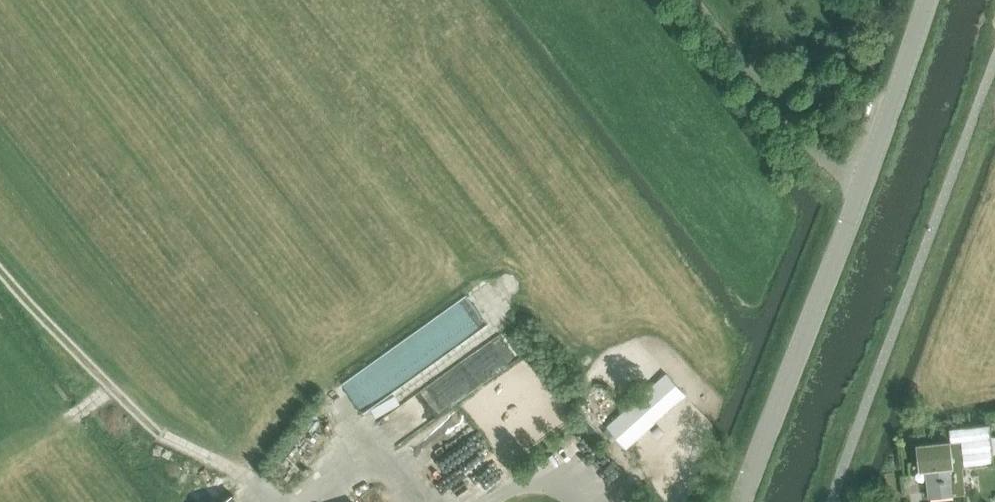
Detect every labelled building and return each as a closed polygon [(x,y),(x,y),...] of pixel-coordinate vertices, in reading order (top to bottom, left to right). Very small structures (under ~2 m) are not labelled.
[(629,447),(688,395),(668,373),(610,425),(610,426),(629,447)] [(595,405),(589,397),(582,402),(589,409),(595,405)] [(952,440),(918,444),(921,470),(927,469),(930,497),(966,493),(963,465),(994,461),(990,423),(950,427),(952,440)] [(610,439),(617,433),(610,426),(604,431),(610,439)] [(238,491),(223,501),(246,501),(238,491)]
